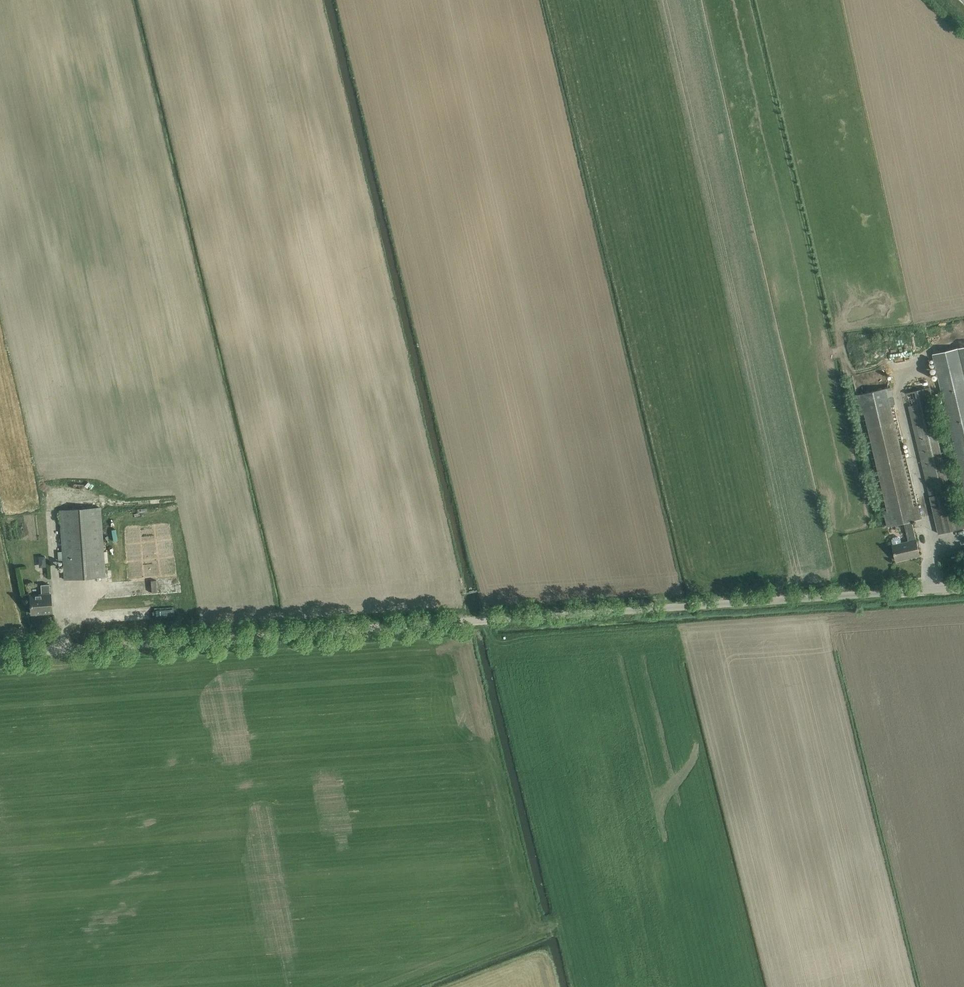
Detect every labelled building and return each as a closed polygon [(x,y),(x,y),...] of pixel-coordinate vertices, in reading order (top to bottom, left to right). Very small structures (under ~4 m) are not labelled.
[(912,520),(921,518),(876,323),(842,331),(887,525),(904,522),(908,541),(901,543),(900,537),(898,536),(893,537),(892,539),(897,560),(920,555),(912,520)] [(932,355),(963,486),(963,347),(932,355)] [(963,527),(930,391),(906,396),(939,533),(963,527)] [(105,576),(105,566),(100,507),(60,510),(65,579),(105,576)] [(45,555),(35,556),(35,565),(42,568),(46,568),(45,555)] [(42,612),(52,612),(51,594),(50,594),(49,584),(41,584),(41,594),(30,595),(31,613),(34,613),(36,615),(40,614),(42,612)]
